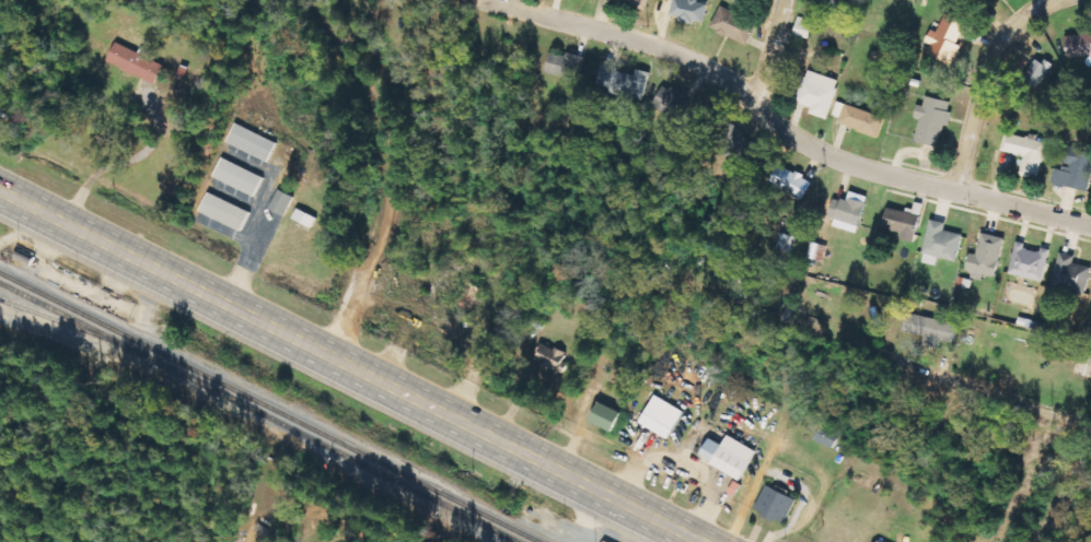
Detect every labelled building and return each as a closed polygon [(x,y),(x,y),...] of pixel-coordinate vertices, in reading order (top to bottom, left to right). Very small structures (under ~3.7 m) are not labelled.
[(708,2),(696,0),(674,0),(671,18),(704,24),(708,2)] [(846,0),(823,0),(822,5),(843,10),(846,0)] [(757,22),(721,6),(711,29),(747,45),(757,22)] [(939,32),(932,30),(927,43),(931,45),(927,54),(954,65),(962,46),(959,44),(967,23),(946,14),(939,32)] [(1065,36),(1068,60),(1090,58),(1090,33),(1065,36)] [(159,83),(166,63),(141,54),(141,52),(116,43),(108,64),(159,83)] [(579,81),(585,56),(567,52),(566,56),(551,52),(546,73),(579,81)] [(1022,80),(1038,90),(1053,66),(1037,56),(1022,80)] [(637,72),(602,68),(600,85),(612,87),(610,95),(646,100),(650,71),(637,70),(637,72)] [(840,79),(807,71),(799,104),(812,107),(811,115),(830,119),(840,79)] [(690,95),(664,84),(654,107),(680,118),(690,95)] [(921,119),(916,142),(942,147),(951,102),(926,96),(924,106),(918,105),(916,118),(921,119)] [(840,125),(879,137),(886,117),(846,104),(840,125)] [(226,143),(269,161),(277,142),(234,124),(226,143)] [(741,165),(758,143),(731,124),(715,147),(741,165)] [(1039,179),(1047,142),(1006,134),(1002,152),(1026,157),(1022,175),(1039,179)] [(1052,183),(1090,190),(1090,188),(1090,151),(1067,147),(1063,170),(1055,168),(1052,183)] [(256,197),(265,177),(222,157),(213,177),(256,197)] [(803,200),(813,181),(780,165),(771,184),(803,200)] [(286,216),(294,196),(278,190),(270,209),(286,216)] [(199,212),(242,231),(251,212),(208,192),(199,212)] [(829,218),(860,227),(866,204),(835,196),(829,218)] [(915,239),(921,216),(889,208),(883,231),(915,239)] [(946,231),(947,223),(931,220),(922,263),(937,266),(939,258),(957,262),(963,235),(946,231)] [(1006,238),(982,233),(977,255),(971,253),(966,275),(984,279),(985,276),(997,278),(1006,238)] [(802,237),(782,234),(778,256),(799,260),(802,237)] [(1045,282),(1051,251),(1016,245),(1010,275),(1045,282)] [(1090,273),(1090,268),(1075,264),(1077,256),(1060,252),(1052,285),(1087,293),(1090,273)] [(941,341),(956,343),(959,322),(908,315),(905,333),(926,336),(925,345),(940,347),(941,341)] [(571,355),(544,343),(536,360),(563,372),(571,355)] [(684,409),(653,396),(640,426),(671,439),(684,409)] [(624,414),(600,402),(591,421),(614,433),(624,414)] [(832,449),(837,439),(818,430),(813,440),(832,449)] [(756,449),(727,437),(724,445),(710,439),(701,460),(744,478),(756,449)] [(785,524),(796,499),(767,485),(755,510),(785,524)]
